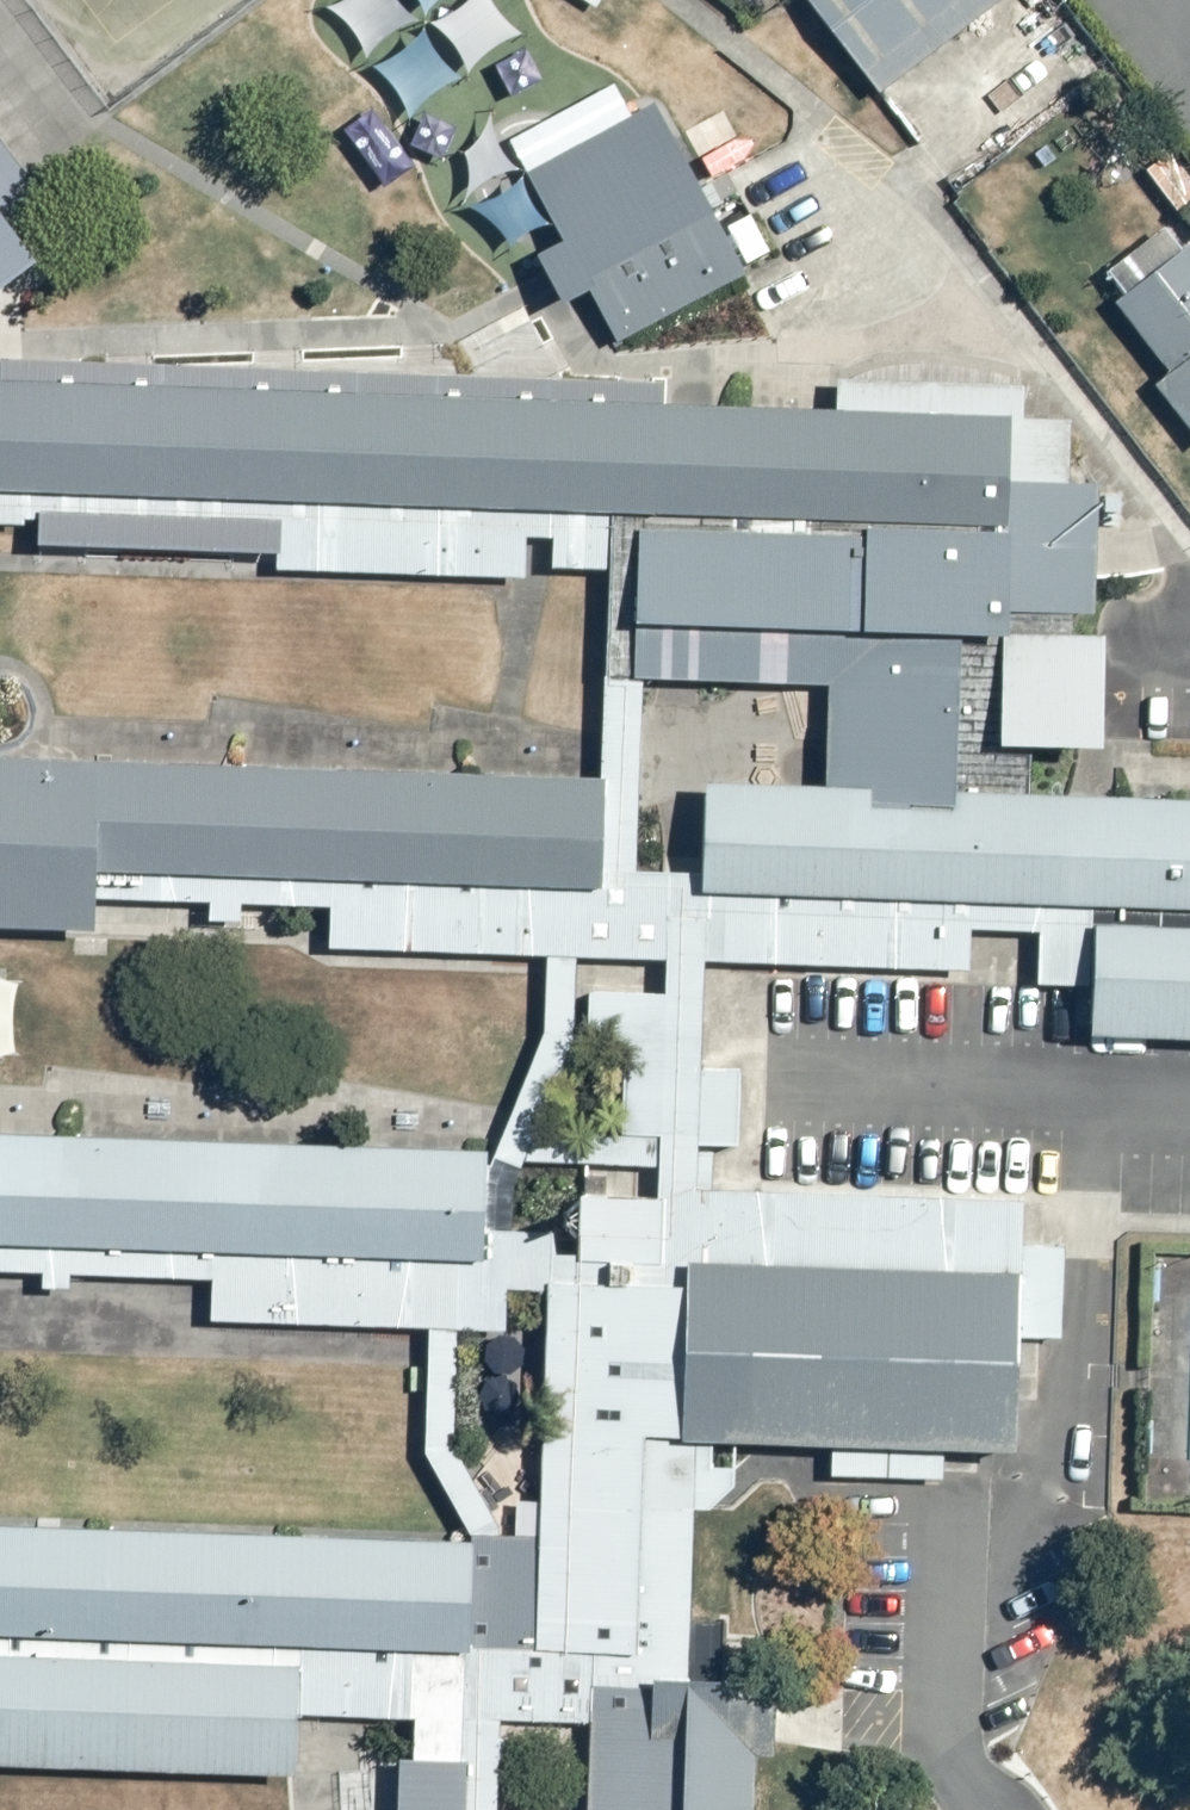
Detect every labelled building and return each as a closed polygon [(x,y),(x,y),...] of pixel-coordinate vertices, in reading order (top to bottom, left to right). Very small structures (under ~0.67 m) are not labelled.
[(879,91),(995,0),(805,0),(879,91)] [(561,239),(535,252),(560,302),(584,288),(614,340),(745,271),(741,265),(770,250),(737,195),(709,211),(652,106),(525,170),(561,239)] [(32,258),(7,222),(39,193),(0,140),(0,282),(32,258)] [(1189,429),(1189,244),(1182,251),(1162,226),(1108,268),(1124,292),(1113,302),(1164,370),(1152,382),(1189,429)] [(661,402),(660,383),(0,357),(0,380),(661,402)] [(835,377),(834,407),(1008,417),(1022,417),(1022,384),(835,377)] [(834,407),(661,402),(0,380),(0,488),(609,510),(1005,524),(1008,479),(1008,417),(834,407)] [(1022,417),(1008,417),(1008,479),(1069,481),(1070,417),(1022,417)] [(1069,481),(1008,479),(1005,524),(1008,530),(1007,612),(1074,613),(1094,613),(1096,581),(1099,482),(1069,481)] [(23,524),(24,517),(36,517),(37,509),(278,519),(278,553),(276,568),(518,577),(525,577),(525,536),(550,537),(550,566),(605,567),(609,510),(0,488),(0,523),(23,524)] [(36,517),(34,543),(278,553),(278,519),(37,509),(36,517)] [(864,524),(1008,530),(1005,524),(609,510),(605,567),(605,571),(601,676),(632,677),(634,618),(639,528),(863,533),(864,524)] [(639,528),(634,618),(959,632),(1000,633),(1006,634),(1007,612),(1008,530),(864,524),(863,533),(639,528)] [(1006,634),(1073,634),(1074,613),(1007,612),(1006,634)] [(868,802),(955,806),(956,788),(959,632),(634,618),(632,677),(641,677),(826,685),(824,767),(824,784),(868,785),(868,802)] [(996,741),(1000,633),(959,632),(956,788),(1024,790),(1026,742),(996,741)] [(1000,633),(996,741),(1026,742),(1099,745),(1100,686),(1102,635),(1073,634),(1006,634),(1000,633)] [(93,868),(93,897),(204,903),(205,920),(240,922),(241,902),(328,905),(328,948),(545,955),(576,956),(662,959),(666,872),(633,868),(641,677),(632,677),(601,676),(599,732),(597,776),(603,777),(599,885),(93,868)] [(92,930),(93,897),(93,868),(599,885),(603,777),(597,776),(0,755),(0,926),(92,930)] [(1024,790),(956,788),(955,806),(868,802),(868,785),(824,784),(703,780),(700,870),(699,890),(1089,904),(1189,908),(1189,796),(1024,790)] [(1089,904),(699,890),(700,870),(666,872),(662,959),(662,992),(703,993),(704,960),(967,968),(969,928),(1037,930),(1037,982),(1091,984),(1094,922),(1189,926),(1189,908),(1089,904)] [(1094,922),(1091,984),(1089,1035),(1189,1039),(1189,926),(1094,922)] [(576,956),(545,955),(545,974),(543,1032),(509,1113),(500,1134),(485,1169),(483,1228),(509,1229),(512,1190),(523,1161),(535,1133),(573,1038),(576,956)] [(703,993),(662,992),(588,991),(579,1135),(657,1136),(656,1167),(656,1198),(662,1198),(694,1200),(695,1189),(711,1189),(712,1159),(713,1144),(739,1146),(740,1069),(699,1067),(703,993)] [(485,1169),(485,1150),(0,1132),(0,1243),(481,1259),(483,1228),(485,1169)] [(535,1133),(523,1161),(585,1163),(656,1167),(657,1136),(579,1135),(535,1133)] [(687,1258),(1019,1271),(1021,1242),(1020,1199),(711,1189),(695,1189),(694,1200),(662,1198),(656,1198),(656,1167),(585,1163),(582,1193),(579,1193),(575,1253),(575,1278),(545,1277),(544,1290),(537,1535),(533,1648),(637,1653),(645,1435),(679,1439),(687,1258)] [(0,1243),(0,1270),(38,1272),(38,1287),(68,1289),(68,1273),(209,1278),(208,1317),(426,1326),(455,1327),(505,1329),(504,1289),(544,1290),(545,1277),(575,1278),(575,1253),(558,1253),(551,1231),(509,1229),(483,1228),(481,1259),(0,1243)] [(1021,1242),(1019,1271),(1017,1335),(1060,1337),(1063,1262),(1063,1246),(1021,1242)] [(687,1258),(679,1439),(733,1441),(828,1444),(941,1448),(1012,1450),(1017,1335),(1019,1271),(687,1258)] [(455,1327),(426,1326),(425,1352),(425,1365),(422,1449),(467,1534),(498,1535),(497,1525),(452,1446),(455,1327)] [(733,1441),(679,1439),(645,1435),(637,1653),(533,1648),(467,1647),(466,1653),(0,1635),(0,1653),(295,1665),(295,1713),(309,1714),(410,1718),(412,1757),(467,1760),(466,1809),(498,1809),(498,1759),(505,1736),(500,1734),(500,1720),(589,1719),(590,1685),(650,1685),(650,1676),(684,1678),(687,1619),(692,1509),(710,1507),(734,1486),(734,1479),(733,1441)] [(828,1444),(827,1474),(941,1478),(941,1448),(828,1444)] [(467,1541),(0,1523),(0,1635),(466,1653),(467,1647),(468,1598),(471,1542),(467,1541)] [(498,1535),(467,1534),(467,1537),(467,1541),(471,1542),(468,1598),(467,1647),(533,1648),(537,1535),(498,1535)] [(687,1619),(684,1678),(650,1676),(650,1685),(651,1738),(682,1740),(680,1809),(752,1809),(756,1756),(770,1757),(770,1748),(773,1707),(773,1692),(753,1690),(750,1680),(719,1678),(721,1654),(725,1621),(687,1619)] [(0,1653),(0,1763),(287,1774),(293,1774),(295,1713),(295,1665),(0,1653)] [(650,1685),(590,1685),(589,1719),(588,1752),(586,1809),(680,1809),(682,1740),(651,1738),(650,1685)] [(412,1757),(397,1758),(395,1809),(466,1809),(467,1760),(412,1757)]
